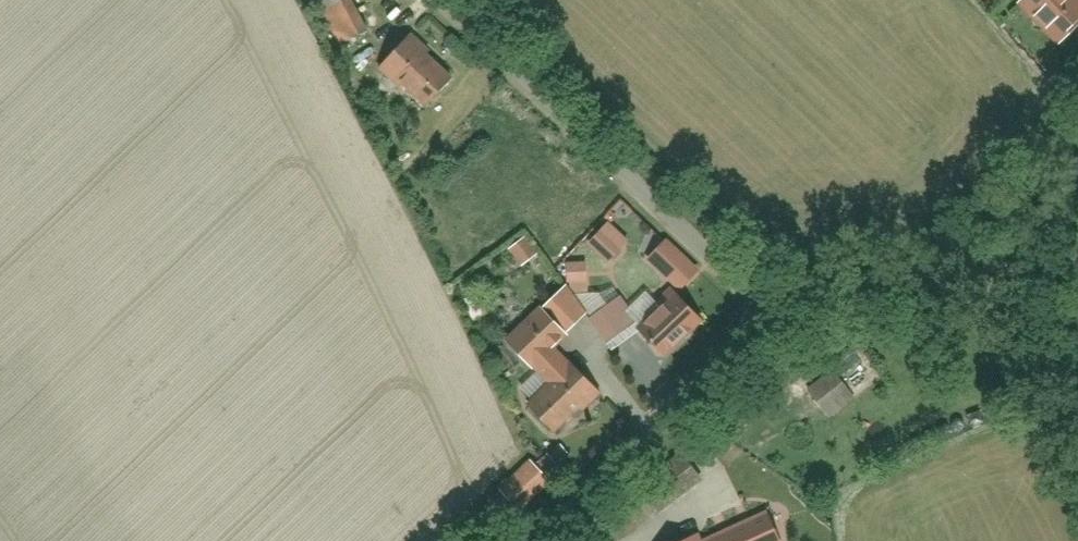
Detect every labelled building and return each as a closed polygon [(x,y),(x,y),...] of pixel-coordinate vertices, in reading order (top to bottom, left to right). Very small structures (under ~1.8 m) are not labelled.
[(1023,8),(1064,49),(1077,35),(1077,12),(1066,0),(1031,0),(1023,8)] [(383,99),(398,85),(431,116),(468,76),(422,34),(403,54),(358,5),(324,35),(383,99)] [(608,230),(592,248),(614,268),(630,251),(608,230)] [(513,251),(526,268),(538,258),(525,242),(513,251)] [(672,242),(651,263),(686,299),(708,278),(672,242)] [(593,298),(592,267),(571,267),(571,287),(582,296),(593,298)] [(569,291),(549,312),(571,335),(592,313),(569,291)] [(677,296),(664,309),(650,296),(632,314),(624,302),(594,325),(610,346),(637,325),(643,331),(642,332),(669,357),(704,321),(677,296)] [(546,310),(511,345),(555,388),(535,408),(564,437),(604,396),(557,349),(571,335),(549,312),(546,310)] [(830,369),(798,398),(824,427),(857,399),(830,369)] [(549,464),(558,473),(574,455),(564,446),(549,464)] [(642,490),(663,515),(705,480),(685,455),(642,490)] [(533,462),(503,495),(526,516),(556,484),(533,462)] [(768,516),(714,540),(780,540),(768,516)]
